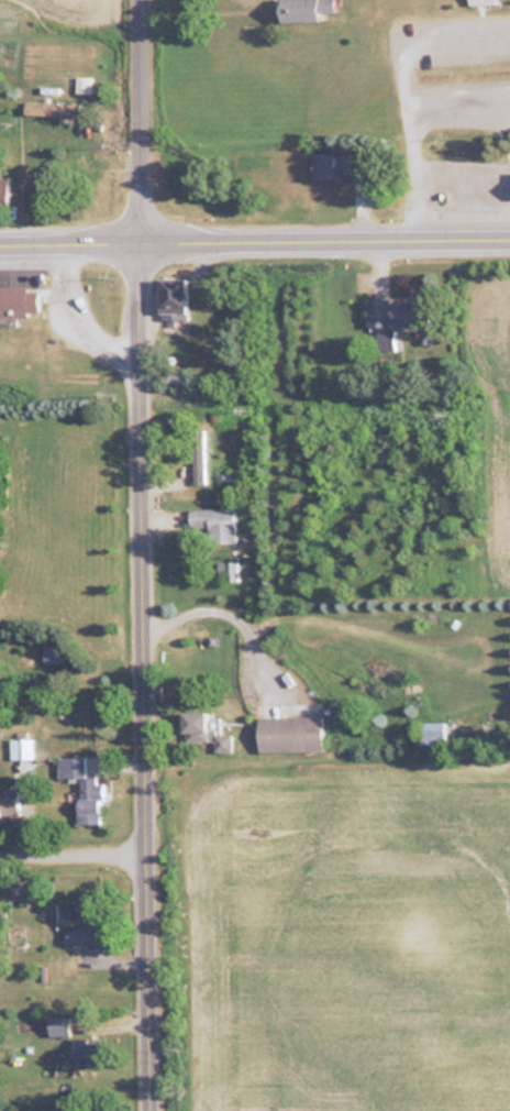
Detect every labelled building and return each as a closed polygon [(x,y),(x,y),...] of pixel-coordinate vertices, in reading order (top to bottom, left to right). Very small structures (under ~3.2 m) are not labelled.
[(319,13),(334,12),(333,0),(277,0),(278,23),(319,21),(319,13)] [(88,92),(88,78),(76,77),(75,92),(88,92)] [(76,115),(76,102),(23,102),(23,115),(76,115)] [(312,153),(312,177),(362,177),(362,153),(312,153)] [(185,318),(185,276),(157,276),(157,318),(185,318)] [(16,325),(16,316),(37,316),(37,285),(0,285),(0,325),(16,325)] [(365,326),(423,326),(423,297),(365,297),(365,326)] [(375,350),(394,350),(394,329),(375,329),(375,350)] [(191,371),(165,371),(165,387),(191,387),(191,371)] [(190,482),(203,482),(203,428),(190,428),(190,482)] [(234,541),(233,506),(187,507),(187,528),(205,528),(205,541),(234,541)] [(237,580),(237,559),(214,559),(214,580),(237,580)] [(43,664),(64,664),(64,645),(43,645),(43,664)] [(180,733),(188,733),(189,740),(213,740),(213,751),(231,751),(231,733),(218,733),(218,718),(205,718),(205,710),(179,710),(180,733)] [(321,715),(253,715),(253,750),(321,750),(321,715)] [(445,721),(418,721),(418,744),(445,744),(445,721)] [(56,757),(56,777),(76,777),(76,823),(100,822),(100,776),(83,776),(83,756),(56,757)] [(20,816),(20,794),(0,794),(0,816),(20,816)] [(81,899),(81,926),(67,926),(67,943),(102,942),(101,899),(81,899)] [(67,1021),(52,1019),(50,1033),(65,1035),(67,1021)]
